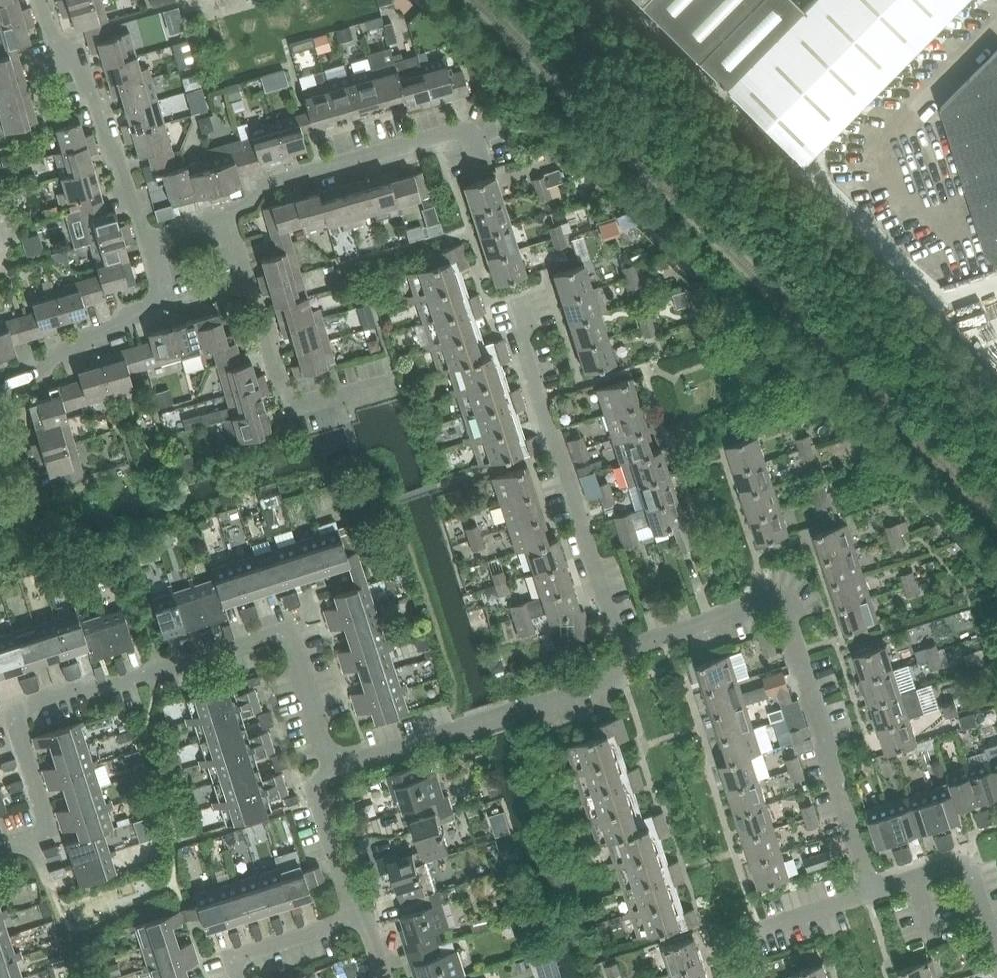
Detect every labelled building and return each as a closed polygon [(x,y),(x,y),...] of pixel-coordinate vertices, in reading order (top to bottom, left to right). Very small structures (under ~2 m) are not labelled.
[(32,16),(29,7),(21,9),(19,0),(0,0),(0,25),(32,16)] [(108,20),(102,0),(89,0),(61,8),(63,17),(71,15),(75,29),(108,20)] [(698,60),(757,0),(637,0),(698,60)] [(725,87),(802,163),(963,0),(811,0),(725,87)] [(16,46),(30,42),(26,27),(34,25),(32,16),(0,25),(0,51),(16,46)] [(382,17),(366,21),(368,29),(384,24),(382,17)] [(392,22),(385,24),(389,43),(397,41),(392,22)] [(100,51),(104,65),(136,56),(130,32),(113,37),(109,26),(86,32),(92,53),(100,51)] [(349,26),(337,29),(341,42),(353,39),(349,26)] [(326,33),(313,36),(316,47),(329,43),(326,33)] [(316,46),(313,37),(290,43),(293,52),(316,46)] [(0,51),(0,56),(0,57),(17,52),(16,49),(16,46),(0,51)] [(942,107),(988,254),(996,252),(996,51),(942,107)] [(24,76),(17,52),(0,57),(0,83),(24,76)] [(418,55),(395,61),(395,62),(398,70),(397,71),(406,103),(420,99),(423,107),(432,104),(420,64),(418,55)] [(136,56),(104,65),(111,88),(151,76),(149,67),(140,70),(136,56)] [(192,56),(178,61),(180,68),(194,63),(192,56)] [(449,74),(444,57),(420,64),(432,104),(469,93),(462,70),(449,74)] [(395,62),(372,69),(381,101),(395,97),(397,105),(406,103),(397,71),(398,70),(395,62)] [(372,69),(349,76),(360,116),(369,113),(367,105),(381,101),(372,69)] [(302,89),(309,112),(314,129),(337,123),(335,114),(326,82),(323,72),(314,75),(317,85),(302,89)] [(198,73),(183,78),(187,90),(202,86),(198,73)] [(269,74),(261,76),(265,91),(274,89),(269,74)] [(31,99),(24,76),(0,83),(0,108),(31,99)] [(122,95),(126,109),(158,100),(151,76),(111,88),(114,97),(122,95)] [(330,81),(326,82),(335,114),(349,111),(351,119),(360,116),(349,76),(330,81)] [(237,83),(225,86),(230,101),(231,101),(241,98),(237,83)] [(0,108),(0,113),(3,122),(0,123),(0,133),(38,122),(31,99),(0,108)] [(164,123),(158,100),(126,109),(130,123),(122,125),(124,134),(164,123)] [(305,113),(297,115),(302,133),(310,130),(314,129),(309,112),(305,113)] [(78,113),(54,120),(63,151),(63,152),(95,142),(92,133),(84,136),(78,113)] [(302,133),(297,115),(273,122),(285,162),(294,160),(292,152),(306,148),(302,133)] [(252,137),(241,140),(244,149),(250,172),(285,162),(273,122),(250,129),(252,137)] [(148,153),(151,164),(174,157),(164,123),(124,134),(127,143),(135,141),(139,155),(148,153)] [(98,152),(95,142),(63,152),(63,151),(55,153),(61,177),(94,168),(90,154),(98,152)] [(242,185),(239,176),(250,172),(244,149),(209,159),(221,199),(230,197),(228,189),(242,185)] [(8,155),(1,156),(4,166),(10,164),(8,155)] [(195,198),(193,189),(186,166),(178,168),(174,157),(151,164),(157,184),(165,182),(169,196),(172,205),(195,198)] [(186,166),(193,189),(195,198),(209,194),(212,202),(221,199),(209,159),(186,166)] [(155,178),(151,164),(142,167),(146,181),(155,178)] [(103,202),(94,168),(61,177),(65,191),(57,193),(60,203),(77,198),(80,209),(103,202)] [(560,169),(544,174),(545,176),(548,187),(558,184),(564,182),(563,181),(560,170),(560,169)] [(397,170),(388,173),(397,205),(429,196),(422,172),(399,178),(397,170)] [(400,213),(397,205),(388,173),(365,179),(374,212),(388,208),(390,216),(400,213)] [(464,186),(472,211),(503,201),(495,176),(482,180),(477,181),(477,182),(464,186)] [(537,191),(548,187),(545,176),(534,180),(537,191)] [(360,216),(374,212),(365,179),(341,186),(353,226),(362,224),(360,216)] [(344,229),(353,226),(341,186),(318,193),(328,225),(342,221),(344,229)] [(548,187),(537,191),(541,201),(552,198),(548,187)] [(304,232),(328,225),(318,193),(304,197),(302,189),(293,191),(302,223),(302,224),(303,230),(304,232)] [(302,223),(293,191),(284,194),(286,202),(264,208),(273,241),(290,236),(288,228),(302,224),(302,223)] [(433,196),(421,199),(424,208),(434,205),(435,204),(433,196)] [(472,211),(480,235),(511,225),(503,201),(472,211)] [(80,209),(90,244),(130,232),(128,223),(120,225),(116,211),(107,213),(103,202),(80,209)] [(57,205),(44,209),(47,218),(59,213),(57,205)] [(424,208),(422,209),(428,225),(439,221),(434,205),(424,208)] [(440,222),(428,226),(431,234),(443,231),(440,222)] [(552,238),(564,235),(560,224),(549,228),(552,238)] [(488,259),(518,249),(511,225),(480,235),(488,259)] [(637,229),(629,232),(632,239),(639,236),(637,229)] [(303,230),(295,232),(297,240),(305,237),(304,232),(303,230)] [(90,244),(97,267),(120,260),(129,257),(125,244),(133,241),(130,232),(90,244)] [(37,234),(23,238),(27,254),(41,250),(37,234)] [(564,235),(552,238),(556,249),(567,245),(564,235)] [(266,273),(258,276),(261,285),(301,273),(292,242),(275,246),(277,255),(262,259),(266,273)] [(462,244),(448,248),(434,252),(438,264),(436,264),(431,265),(432,266),(408,273),(415,295),(408,297),(410,304),(417,301),(430,343),(423,345),(425,352),(432,350),(439,371),(449,368),(456,389),(449,391),(451,397),(458,395),(471,437),(464,439),(466,446),(473,443),(480,465),(504,457),(504,458),(509,456),(529,449),(530,453),(539,450),(534,435),(518,441),(509,413),(525,408),(519,387),(503,392),(494,366),(510,361),(503,338),(477,347),(468,319),(484,314),(478,294),(462,299),(453,271),(469,266),(462,244)] [(488,259),(496,284),(509,280),(513,279),(513,278),(526,274),(518,249),(488,259)] [(66,250),(53,254),(55,260),(70,266),(66,250)] [(636,254),(631,256),(633,263),(648,258),(646,251),(636,254)] [(129,257),(120,260),(97,267),(99,275),(88,278),(95,301),(115,296),(113,288),(127,284),(136,281),(129,257)] [(567,270),(554,274),(562,299),(592,289),(584,264),(571,268),(567,269),(567,270)] [(626,279),(637,275),(634,264),(622,267),(626,279)] [(340,268),(330,271),(332,280),(343,278),(340,268)] [(271,292),(275,305),(307,296),(301,273),(261,285),(263,294),(271,292)] [(637,275),(626,279),(629,290),(641,286),(637,275)] [(86,314),(84,305),(95,301),(88,278),(54,288),(65,329),(74,326),(72,318),(86,314)] [(52,282),(43,284),(45,291),(54,288),(52,282)] [(599,287),(592,289),(562,299),(569,323),(600,313),(607,311),(599,287)] [(65,329),(54,288),(45,291),(47,299),(32,303),(35,312),(24,316),(30,338),(65,329)] [(311,310),(307,296),(275,305),(282,329),(322,317),(319,308),(311,310)] [(195,319),(198,328),(204,351),(213,349),(216,360),(239,353),(233,333),(225,335),(221,321),(219,312),(195,319)] [(641,326),(653,322),(649,312),(638,316),(641,326)] [(569,323),(577,347),(608,337),(600,313),(569,323)] [(179,315),(170,318),(181,358),(204,351),(198,328),(195,319),(181,323),(179,315)] [(20,317),(18,317),(24,340),(27,339),(30,338),(24,316),(20,317)] [(373,316),(362,320),(365,329),(376,325),(373,316)] [(18,317),(0,322),(0,366),(4,365),(1,357),(16,353),(13,343),(24,340),(18,317)] [(329,340),(322,317),(282,329),(284,338),(292,335),(296,349),(329,340)] [(181,358),(170,318),(161,320),(163,328),(148,332),(151,342),(140,345),(146,368),(181,358)] [(653,322),(641,326),(644,337),(656,333),(653,322)] [(616,362),(608,337),(577,347),(585,372),(598,368),(603,367),(603,366),(616,362)] [(378,338),(369,341),(372,351),(381,348),(378,338)] [(295,375),(335,364),(329,340),(296,349),(300,363),(292,366),(295,375)] [(137,346),(134,346),(141,370),(144,369),(146,368),(140,345),(137,346)] [(134,346),(99,356),(111,397),(134,390),(133,384),(144,381),(141,370),(134,346)] [(216,360),(226,394),(266,383),(264,374),(256,376),(251,362),(242,364),(239,353),(216,360)] [(81,380),(70,383),(76,407),(111,397),(99,356),(90,359),(92,367),(78,371),(81,380)] [(605,414),(639,403),(631,378),(624,380),(620,381),(620,382),(597,389),(605,414)] [(35,428),(44,425),(68,418),(65,410),(76,407),(70,383),(49,389),(51,398),(37,402),(29,404),(35,428)] [(230,407),(201,415),(204,426),(224,420),(265,408),(261,394),(269,392),(266,383),(226,394),(230,407)] [(170,388),(156,392),(160,407),(175,402),(170,388)] [(559,401),(563,412),(574,409),(571,398),(559,401)] [(605,414),(613,438),(647,427),(639,403),(605,414)] [(231,443),(271,432),(265,408),(224,420),(231,443)] [(201,414),(184,419),(187,431),(204,426),(201,415),(201,414)] [(34,453),(74,441),(68,418),(44,425),(35,428),(39,442),(31,444),(34,453)] [(283,429),(273,431),(277,446),(285,443),(291,442),(287,427),(283,429)] [(621,463),(630,460),(630,459),(655,452),(655,451),(647,427),(613,438),(621,463)] [(575,450),(586,447),(583,436),(571,439),(575,450)] [(728,446),(736,471),(766,461),(758,436),(745,440),(741,441),(728,446)] [(801,450),(812,446),(808,436),(797,439),(801,450)] [(34,453),(37,462),(45,460),(49,474),(58,472),(61,483),(84,476),(74,441),(34,453)] [(812,446),(801,450),(804,460),(815,457),(812,446)] [(586,447),(575,450),(578,461),(590,458),(586,447)] [(628,487),(638,484),(669,474),(661,449),(655,451),(655,452),(630,459),(630,460),(621,463),(628,487)] [(193,457),(175,462),(181,482),(199,477),(193,457)] [(171,458),(159,461),(164,477),(176,473),(171,458)] [(736,471),(743,495),(774,485),(766,461),(736,471)] [(589,464),(576,468),(579,476),(591,472),(589,464)] [(501,503),(535,492),(527,467),(520,469),(516,470),(516,471),(493,478),(501,503)] [(669,474),(638,484),(646,508),(677,498),(669,474)] [(601,496),(612,492),(608,481),(597,485),(601,496)] [(816,497),(827,494),(824,483),(813,487),(816,497)] [(597,485),(583,490),(586,500),(591,499),(601,496),(597,485)] [(782,509),(774,485),(743,495),(751,519),(782,509)] [(465,487),(454,491),(457,502),(469,498),(465,487)] [(543,516),(535,492),(501,503),(509,527),(543,516)] [(612,492),(601,496),(604,507),(616,503),(612,492)] [(276,494),(264,498),(267,508),(279,504),(276,494)] [(827,494),(816,497),(819,508),(830,504),(827,494)] [(688,521),(684,523),(677,498),(646,508),(614,518),(624,547),(638,542),(634,529),(637,523),(645,521),(651,523),(654,533),(674,527),(681,551),(696,546),(688,521)] [(273,507),(264,510),(268,525),(278,521),(273,507)] [(777,538),(790,534),(782,509),(751,519),(759,543),(772,539),(772,540),(777,538)] [(517,552),(526,549),(526,548),(551,540),(543,516),(509,527),(517,552)] [(907,520),(898,523),(901,534),(910,531),(907,520)] [(890,537),(901,534),(898,523),(886,527),(890,537)] [(856,549),(848,524),(825,531),(820,532),(820,533),(813,535),(821,560),(856,549)] [(470,540),(481,536),(477,526),(466,529),(470,540)] [(315,529),(328,571),(350,564),(360,561),(357,551),(347,554),(338,528),(320,534),(318,528),(315,529)] [(313,536),(296,542),(307,578),(328,571),(315,529),(312,530),(313,536)] [(901,534),(890,537),(893,548),(904,545),(901,534)] [(481,536),(470,540),(473,550),(484,547),(481,536)] [(155,538),(136,543),(139,552),(158,546),(155,538)] [(565,563),(557,538),(551,540),(526,548),(526,549),(534,572),(565,563)] [(276,542),(273,543),(286,585),(307,578),(296,542),(278,547),(276,542)] [(265,591),(286,585),(273,543),(270,544),(271,549),(254,555),(265,591)] [(863,573),(856,549),(821,560),(829,584),(863,573)] [(245,598),(265,591),(254,555),(236,561),(234,555),(231,556),(245,598)] [(223,605),(224,605),(245,598),(231,556),(228,557),(229,563),(211,569),(213,573),(223,605)] [(338,606),(324,610),(328,620),(380,604),(379,600),(373,602),(364,573),(361,564),(360,561),(350,564),(351,568),(353,577),(357,587),(334,594),(338,606)] [(534,572),(542,596),(542,597),(572,587),(565,563),(534,572)] [(495,586),(507,582),(503,571),(492,575),(495,586)] [(905,585),(916,582),(913,571),(902,575),(905,585)] [(39,572),(30,575),(33,585),(42,582),(39,572)] [(227,615),(224,605),(223,605),(213,573),(210,574),(212,580),(194,585),(206,622),(227,615)] [(829,584),(837,608),(871,597),(863,573),(829,584)] [(185,628),(206,622),(194,585),(193,580),(189,581),(191,586),(173,592),(185,628)] [(928,580),(921,583),(923,590),(930,588),(928,580)] [(507,582),(495,586),(499,596),(510,593),(507,582)] [(916,582),(905,585),(908,596),(920,592),(916,582)] [(185,628),(173,592),(172,586),(168,588),(170,593),(152,599),(163,635),(185,628)] [(584,610),(580,611),(572,587),(542,597),(542,596),(510,606),(520,636),(534,631),(530,617),(533,612),(541,609),(547,612),(550,622),(570,616),(577,640),(592,635),(584,610)] [(289,594),(293,608),(298,606),(300,603),(297,591),(289,594)] [(293,608),(289,594),(281,596),(285,608),(288,610),(293,608)] [(645,598),(643,601),(644,604),(648,605),(651,604),(652,601),(651,598),(648,596),(645,598)] [(879,622),(871,597),(837,608),(845,633),(852,631),(856,629),(879,622)] [(247,607),(251,621),(256,619),(258,617),(254,604),(247,607)] [(381,607),(380,604),(328,620),(331,630),(344,626),(348,637),(381,626),(375,609),(381,607)] [(251,621),(247,607),(239,610),(243,621),(246,623),(251,621)] [(99,610),(100,615),(112,652),(134,645),(122,608),(104,614),(102,609),(99,610)] [(54,613),(67,655),(87,648),(88,648),(78,616),(77,611),(59,617),(57,612),(54,613)] [(67,655),(54,613),(50,614),(52,619),(34,625),(46,662),(67,655)] [(78,616),(88,648),(87,648),(91,659),(112,652),(100,615),(83,621),(82,615),(78,616)] [(225,638),(228,640),(234,638),(230,624),(222,627),(225,638)] [(46,662),(34,625),(17,631),(15,625),(12,626),(25,668),(46,662)] [(12,626),(8,627),(10,633),(0,636),(0,662),(4,675),(25,668),(12,626)] [(338,652),(341,662),(393,646),(392,642),(386,644),(381,626),(348,637),(351,648),(338,652)] [(770,629),(759,633),(766,657),(778,653),(770,629)] [(203,645),(207,647),(213,645),(208,631),(200,634),(203,645)] [(426,635),(414,638),(418,650),(430,647),(426,635)] [(183,652),(186,653),(192,652),(188,638),(179,640),(183,652)] [(864,680),(894,670),(886,645),(873,649),(869,650),(869,651),(856,655),(864,680)] [(929,659),(940,656),(937,645),(925,649),(929,659)] [(341,662),(344,672),(358,668),(361,679),(394,668),(389,651),(394,649),(393,646),(341,662)] [(564,655),(562,649),(550,653),(552,658),(564,655)] [(704,691),(738,680),(750,676),(742,651),(708,662),(707,662),(703,663),(703,664),(696,666),(704,691)] [(940,656),(929,659),(932,670),(943,666),(940,656)] [(116,660),(120,674),(126,673),(127,668),(123,658),(116,660)] [(502,660),(490,664),(493,673),(504,669),(502,660)] [(70,664),(74,678),(79,676),(81,672),(78,661),(70,664)] [(74,678),(70,664),(62,666),(66,677),(69,679),(74,678)] [(93,667),(95,671),(98,681),(104,680),(105,676),(102,664),(93,667)] [(991,665),(978,670),(981,680),(994,676),(991,665)] [(394,668),(361,679),(365,689),(351,694),(355,704),(407,687),(405,684),(400,686),(394,668)] [(865,695),(868,694),(871,704),(902,694),(894,670),(864,680),(861,681),(859,684),(862,693),(865,695)] [(28,677),(33,691),(38,689),(39,686),(36,674),(28,677)] [(258,675),(246,679),(249,686),(261,682),(258,675)] [(774,695),(778,694),(789,690),(784,675),(769,679),(774,695)] [(33,691),(28,677),(20,679),(24,691),(28,692),(33,691)] [(199,741),(245,726),(242,716),(261,710),(257,699),(254,689),(235,695),(232,684),(224,686),(222,678),(204,684),(207,692),(186,698),(192,717),(186,718),(187,722),(188,725),(194,723),(199,741)] [(704,691),(712,715),(746,704),(738,680),(704,691)] [(355,704),(358,714),(371,710),(375,721),(408,711),(402,693),(408,691),(407,687),(355,704)] [(789,690),(778,694),(782,705),(793,701),(789,690)] [(944,707),(956,703),(952,693),(941,696),(944,707)] [(902,694),(871,704),(879,728),(910,718),(902,694)] [(956,703),(944,707),(947,718),(959,714),(956,703)] [(746,704),(712,715),(719,739),(754,728),(746,704)] [(260,721),(272,717),(269,710),(258,714),(260,721)] [(973,713),(960,717),(960,718),(963,728),(964,729),(977,724),(973,713)] [(272,717),(260,721),(263,728),(274,724),(272,717)] [(561,749),(561,751),(569,749),(575,768),(568,771),(570,777),(577,775),(590,816),(583,819),(585,825),(592,823),(599,845),(609,841),(616,862),(609,864),(611,871),(618,869),(631,910),(624,912),(626,919),(633,917),(640,936),(632,939),(633,940),(664,931),(669,930),(669,929),(689,923),(690,926),(699,924),(694,909),(678,914),(669,886),(685,881),(679,861),(663,866),(658,852),(654,838),(670,833),(663,812),(637,820),(628,793),(644,787),(638,767),(622,772),(613,745),(629,739),(622,717),(594,726),(598,737),(596,738),(596,737),(592,739),(561,749)] [(786,718),(775,722),(782,746),(793,742),(790,732),(790,731),(786,718)] [(918,743),(910,718),(879,728),(887,753),(900,748),(900,749),(905,747),(918,743)] [(50,744),(53,754),(86,744),(80,726),(86,724),(85,721),(33,737),(36,748),(50,744)] [(213,783),(259,768),(255,758),(274,752),(271,741),(267,731),(249,737),(245,726),(199,741),(205,758),(200,760),(201,764),(202,767),(207,765),(213,783)] [(719,739),(727,763),(752,756),(762,753),(754,728),(719,739)] [(793,742),(794,742),(805,739),(802,728),(790,731),(790,732),(793,742)] [(940,728),(921,730),(926,761),(944,758),(940,728)] [(131,730),(118,734),(121,741),(134,737),(131,730)] [(43,769),(47,780),(98,763),(97,760),(92,761),(86,744),(53,754),(57,765),(43,769)] [(139,750),(125,754),(129,766),(142,762),(142,760),(139,750)] [(274,763),(285,759),(283,752),(272,756),(274,763)] [(759,780),(752,756),(727,763),(721,765),(729,790),(759,780)] [(790,770),(801,767),(798,756),(786,759),(790,770)] [(996,784),(996,757),(989,759),(996,784)] [(15,758),(1,762),(4,770),(15,767),(17,763),(15,758)] [(285,759),(274,763),(276,770),(287,766),(285,759)] [(989,759),(972,765),(970,759),(966,760),(980,802),(996,797),(996,784),(989,759)] [(959,809),(980,802),(966,760),(963,761),(965,767),(947,773),(950,783),(959,809)] [(47,780),(50,790),(63,785),(67,796),(100,786),(94,768),(99,766),(98,763),(47,780)] [(405,811),(408,810),(408,809),(438,800),(442,812),(441,812),(443,816),(455,813),(449,795),(446,797),(438,772),(423,777),(419,765),(386,776),(392,794),(399,791),(405,811)] [(801,767),(790,770),(793,781),(805,777),(801,767)] [(284,783),(281,773),(262,779),(259,768),(213,783),(218,800),(213,802),(214,805),(215,809),(221,807),(226,825),(272,811),(269,799),(287,793),(284,783)] [(24,784),(22,779),(8,783),(11,792),(23,788),(24,784)] [(759,780),(729,790),(736,814),(767,804),(759,780)] [(959,809),(950,783),(933,788),(931,783),(928,784),(941,826),(963,819),(959,809)] [(941,826),(928,784),(924,785),(926,791),(909,796),(920,833),(941,826)] [(496,785),(489,788),(492,796),(499,794),(496,785)] [(100,786),(67,796),(70,807),(57,811),(60,821),(112,805),(111,802),(105,803),(100,786)] [(285,798),(287,805),(299,801),(296,794),(285,798)] [(920,833),(909,796),(891,802),(889,796),(886,797),(899,839),(920,833)] [(878,846),(899,839),(886,797),(882,798),(884,804),(866,810),(878,846)] [(408,809),(408,810),(421,851),(422,851),(425,862),(427,862),(450,854),(437,814),(441,812),(442,812),(438,800),(408,809)] [(744,838),(775,828),(767,804),(736,814),(744,838)] [(805,818),(817,814),(813,804),(802,807),(805,818)] [(60,821),(63,832),(76,827),(80,838),(108,829),(108,830),(113,828),(107,810),(113,808),(112,805),(60,821)] [(983,811),(988,825),(993,824),(995,820),(991,808),(983,811)] [(988,825),(983,811),(975,813),(979,825),(983,827),(988,825)] [(817,814),(805,818),(809,829),(820,825),(817,814)] [(752,862),(783,852),(775,828),(744,838),(752,862)] [(80,838),(66,842),(73,864),(109,852),(104,835),(109,833),(108,830),(108,829),(80,838)] [(945,835),(950,849),(955,847),(957,844),(953,832),(945,835)] [(950,849),(945,835),(937,837),(941,849),(944,851),(950,849)] [(57,845),(43,849),(45,854),(49,856),(60,853),(57,845)] [(903,848),(907,863),(913,861),(915,857),(911,846),(903,848)] [(907,863),(903,848),(894,851),(898,863),(902,864),(907,863)] [(73,864),(80,885),(116,873),(110,856),(116,854),(115,850),(109,852),(73,864)] [(518,850),(509,853),(511,859),(520,856),(518,850)] [(435,905),(431,893),(436,891),(427,862),(425,862),(422,851),(421,851),(412,854),(413,855),(395,861),(393,854),(378,859),(382,871),(391,869),(405,914),(406,915),(435,905)] [(809,871),(833,863),(829,852),(829,851),(805,859),(809,871)] [(791,877),(783,852),(752,862),(760,887),(773,882),(773,883),(778,881),(791,877)] [(311,897),(308,885),(303,871),(300,861),(282,867),(280,861),(276,862),(278,868),(290,904),(311,897)] [(64,866),(50,871),(52,876),(56,878),(67,874),(64,866)] [(303,871),(308,885),(324,880),(319,866),(303,871)] [(255,869),(257,874),(269,911),(290,904),(278,868),(261,873),(259,868),(255,869)] [(236,881),(248,917),(269,911),(257,874),(240,880),(238,874),(234,876),(236,881)] [(248,917),(236,881),(219,887),(217,881),(213,882),(215,888),(227,924),(248,917)] [(215,888),(198,893),(196,888),(192,889),(197,905),(187,908),(190,919),(201,916),(206,931),(227,924),(215,888)] [(407,954),(439,943),(436,932),(451,927),(443,903),(447,902),(443,890),(443,889),(436,891),(431,893),(435,905),(406,915),(405,914),(402,915),(408,934),(402,937),(407,954)] [(48,902),(39,904),(43,916),(52,914),(48,902)] [(184,909),(181,910),(185,921),(187,920),(190,919),(187,908),(184,909)] [(136,929),(142,946),(175,936),(171,925),(185,921),(181,910),(129,927),(131,930),(136,929)] [(293,912),(298,927),(303,925),(305,921),(301,910),(293,912)] [(0,915),(0,938),(9,936),(3,918),(9,916),(7,913),(0,915)] [(495,915),(471,921),(474,932),(498,926),(495,915)] [(272,919),(277,934),(281,932),(283,928),(279,917),(272,919)] [(251,926),(256,940),(261,939),(262,935),(259,924),(251,926)] [(230,933),(235,947),(241,945),(242,942),(238,930),(230,933)] [(21,955),(20,951),(14,953),(9,936),(0,938),(0,961),(21,955)] [(143,969),(195,952),(192,942),(178,946),(175,936),(142,946),(148,964),(142,966),(143,969)] [(703,963),(695,938),(682,942),(682,941),(677,943),(664,948),(672,972),(703,963)] [(407,954),(412,971),(419,969),(422,977),(455,977),(466,974),(458,950),(443,955),(439,943),(407,954)] [(975,945),(964,949),(968,960),(979,957),(975,945)] [(188,977),(185,967),(198,962),(195,952),(143,969),(144,972),(150,971),(152,977),(187,977),(188,977)] [(550,952),(532,957),(537,972),(555,967),(550,952)] [(22,977),(16,960),(22,958),(21,955),(0,961),(0,977),(21,977),(22,977)] [(60,956),(51,959),(53,967),(63,964),(60,956)] [(335,968),(338,977),(343,977),(366,971),(362,959),(335,968)] [(932,959),(909,967),(909,966),(905,968),(898,970),(900,977),(938,977),(932,959)] [(118,963),(107,966),(110,976),(121,973),(118,963)] [(617,963),(606,966),(610,977),(621,974),(617,963)] [(703,963),(672,972),(674,977),(708,977),(703,963)] [(823,963),(810,967),(805,968),(806,969),(793,973),(794,977),(828,977),(823,963)]
